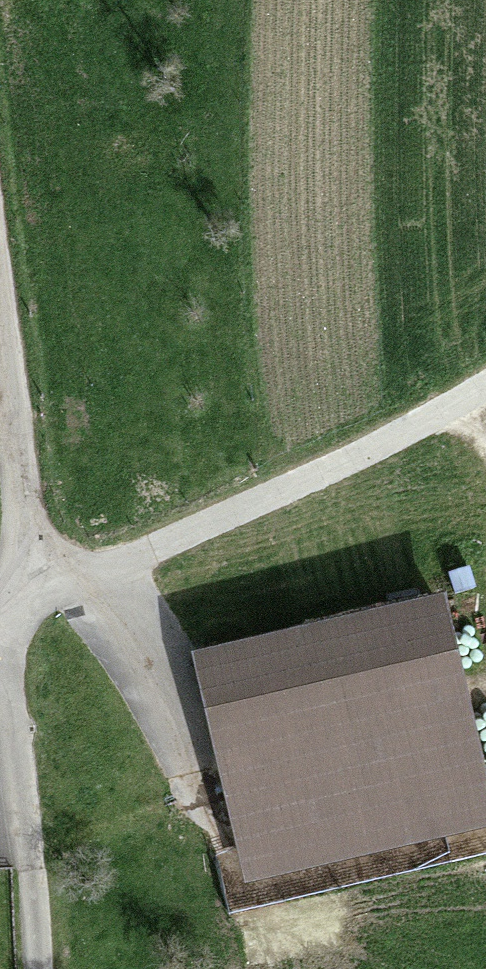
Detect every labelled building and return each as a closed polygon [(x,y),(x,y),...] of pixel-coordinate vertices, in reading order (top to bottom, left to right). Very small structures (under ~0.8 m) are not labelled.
[(443,616),(216,670),(263,865),(485,811),(485,797),(443,616)]
